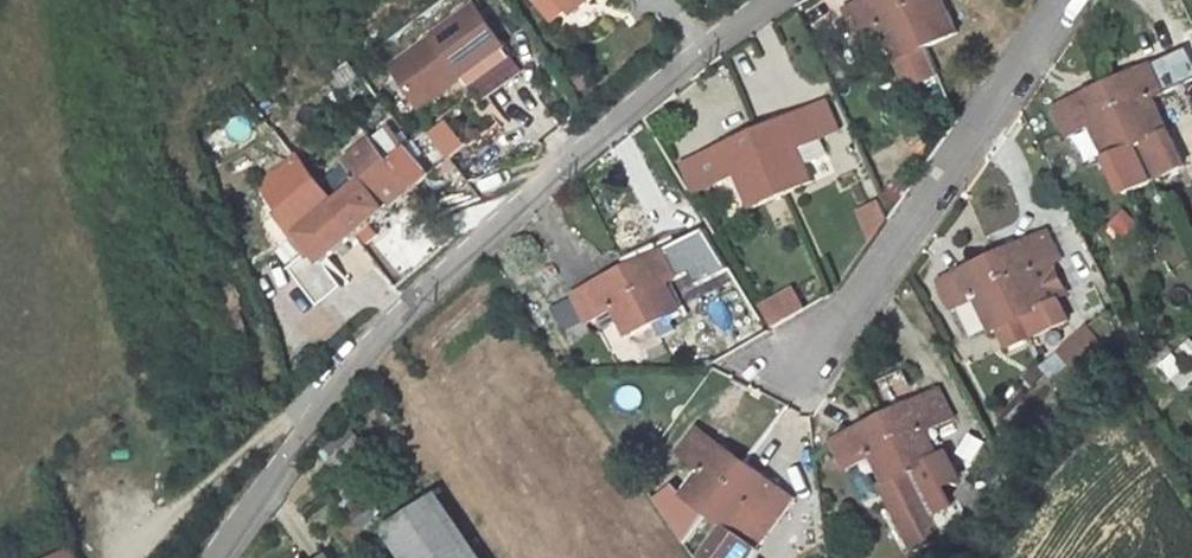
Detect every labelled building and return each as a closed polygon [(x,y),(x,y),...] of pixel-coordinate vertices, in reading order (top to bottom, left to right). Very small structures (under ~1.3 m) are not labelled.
[(574,13),(589,0),(563,0),(574,13)] [(848,10),(860,39),(883,29),(898,61),(928,47),(908,0),(870,0),(848,10)] [(928,47),(957,34),(942,1),(944,0),(908,0),(928,47)] [(477,4),(393,65),(418,99),(461,68),(466,74),(506,44),(477,4)] [(506,44),(466,74),(473,84),(514,54),(506,44)] [(1109,83),(1139,144),(1155,179),(1182,166),(1151,97),(1176,86),(1163,57),(1109,83)] [(461,68),(418,99),(423,105),(466,74),(461,68)] [(1109,83),(1056,107),(1070,135),(1092,126),(1109,159),(1139,144),(1109,83)] [(822,137),(840,129),(828,102),(809,110),(822,137)] [(757,133),(784,194),(813,182),(805,166),(827,156),(819,139),(822,137),(809,110),(757,133)] [(417,189),(471,145),(448,118),(394,160),(417,189)] [(714,185),(738,174),(752,208),(784,194),(757,133),(702,156),(714,185)] [(377,138),(347,161),(364,182),(338,203),(363,233),(417,189),(394,160),(377,138)] [(257,191),(289,266),(309,252),(312,258),(319,254),(325,263),(363,233),(338,203),(300,156),(257,191)] [(675,168),(692,195),(714,185),(702,156),(675,168)] [(1046,232),(993,256),(1032,339),(1068,322),(1058,301),(1052,304),(1037,271),(1059,260),(1046,232)] [(681,241),(628,268),(656,323),(681,310),(668,282),(696,269),(681,241)] [(1032,339),(993,256),(940,280),(954,309),(977,298),(993,333),(1000,330),(1008,349),(1032,339)] [(628,268),(576,294),(589,321),(601,316),(607,327),(623,319),(631,335),(656,323),(628,268)] [(331,272),(308,291),(320,308),(344,288),(331,272)] [(775,328),(808,309),(796,287),(761,306),(775,328)] [(1060,352),(1077,370),(1103,344),(1086,327),(1060,352)] [(939,390),(885,416),(912,472),(938,459),(926,431),(953,419),(939,390)] [(885,416),(833,441),(848,469),(876,457),(889,483),(885,485),(916,549),(943,535),(912,472),(885,416)] [(681,453),(706,471),(688,496),(710,512),(747,462),(699,428),(681,453)] [(747,462),(710,512),(730,527),(706,557),(753,557),(760,549),(734,530),(752,504),(777,523),(795,497),(747,462)] [(389,530),(408,557),(482,557),(440,496),(389,530)]
